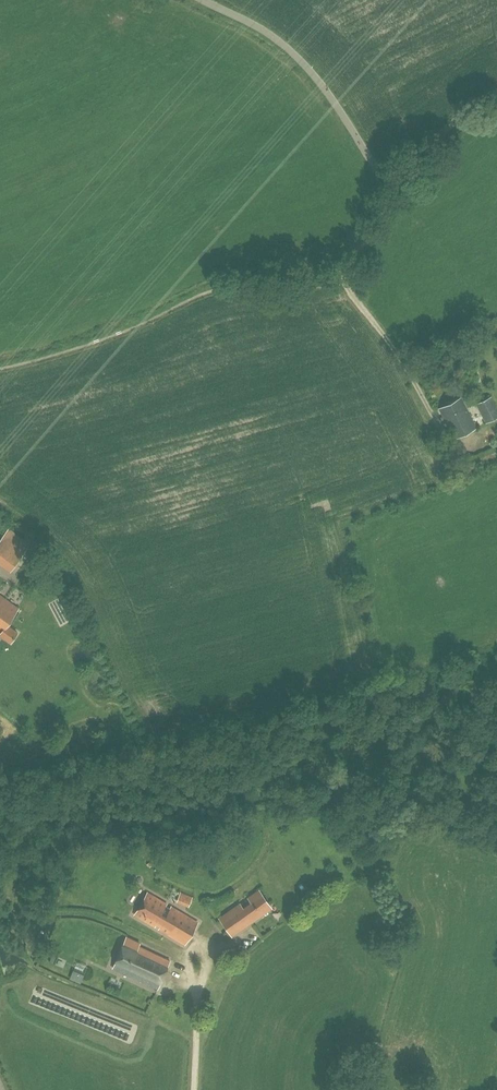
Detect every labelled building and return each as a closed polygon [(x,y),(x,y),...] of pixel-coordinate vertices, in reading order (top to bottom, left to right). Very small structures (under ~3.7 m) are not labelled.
[(461,397),(439,408),(455,438),(476,428),(461,397)] [(496,417),(496,410),(490,397),(477,403),(486,422),(496,417)] [(11,642),(18,633),(6,625),(18,608),(0,595),(0,635),(11,642)] [(240,904),(220,919),(229,931),(248,918),(251,922),(261,914),(259,910),(268,904),(259,891),(248,898),(251,903),(243,908),(240,904)] [(149,893),(136,915),(184,944),(197,922),(149,893)] [(140,943),(126,937),(113,967),(158,989),(170,961),(139,946),(140,943)] [(73,970),(70,978),(81,983),(84,975),(73,970)]
